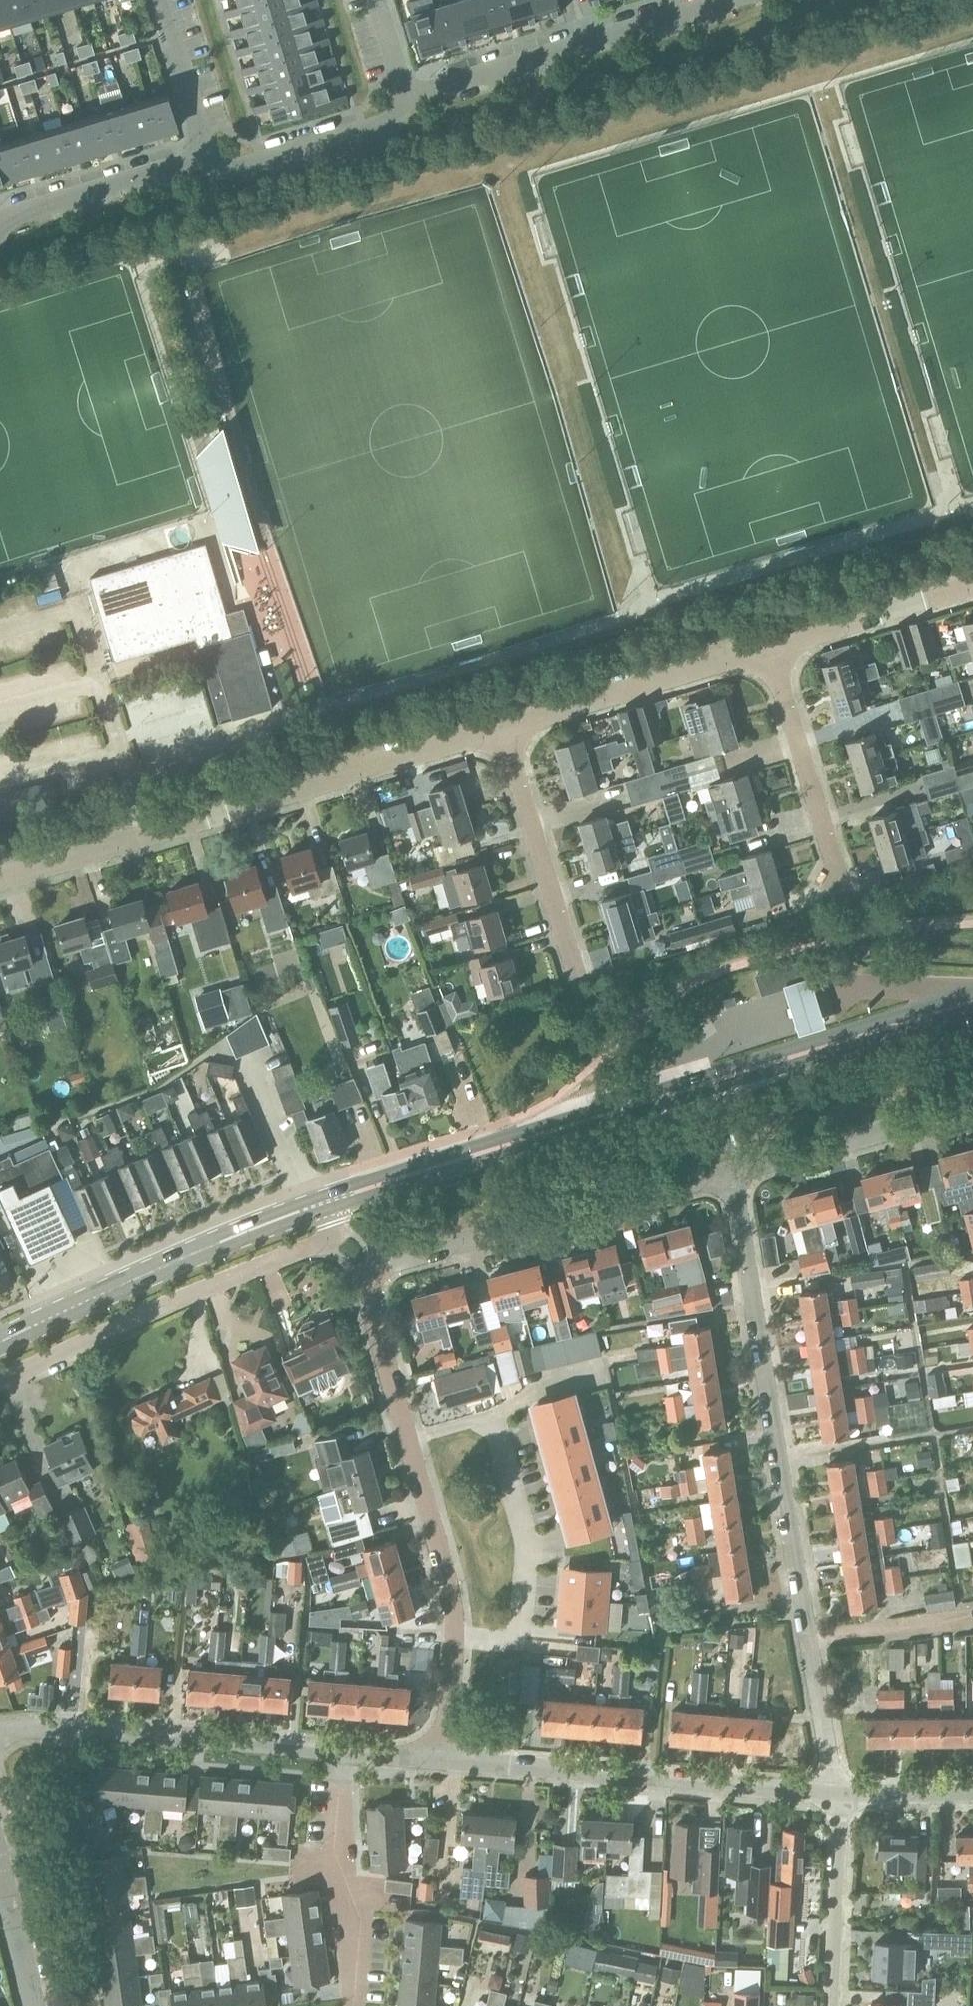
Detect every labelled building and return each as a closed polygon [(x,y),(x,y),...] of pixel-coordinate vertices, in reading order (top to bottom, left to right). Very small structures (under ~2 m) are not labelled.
[(11,25),(3,0),(0,0),(0,28),(11,25)] [(11,25),(31,19),(32,18),(26,0),(3,0),(11,25)] [(32,18),(52,12),(49,0),(26,0),(32,18)] [(52,12),(73,6),(71,0),(49,0),(52,12)] [(224,11),(226,17),(241,13),(245,25),(274,17),(269,0),(259,0),(239,6),(224,11)] [(274,17),(275,18),(304,9),(319,5),(317,0),(311,0),(302,3),(301,0),(269,0),(274,17)] [(405,21),(405,22),(406,22),(411,39),(410,40),(411,41),(412,40),(411,40),(419,38),(423,53),(447,46),(435,8),(433,0),(414,0),(408,2),(412,15),(413,19),(406,22),(406,21),(405,21)] [(458,1),(470,39),(493,32),(483,0),(460,0),(458,1)] [(493,32),(516,25),(508,0),(483,0),(493,32)] [(516,25),(539,18),(533,0),(508,0),(516,25)] [(539,18),(563,11),(559,0),(533,0),(539,18)] [(458,1),(435,8),(447,46),(470,39),(458,1)] [(304,9),(275,18),(280,36),(280,37),(309,28),(324,24),(322,17),(308,22),(304,9)] [(245,25),(230,30),(232,36),(247,32),(251,45),(280,36),(275,18),(274,17),(245,25)] [(309,28),(280,37),(286,55),(286,56),(315,48),(330,43),(328,37),(313,41),(309,28)] [(134,30),(126,32),(129,44),(137,41),(134,30)] [(126,32),(118,34),(122,46),(129,44),(126,32)] [(251,45),(236,49),(238,55),(253,51),(257,64),(286,55),(280,37),(280,36),(251,45)] [(92,42),(85,45),(88,56),(96,54),(92,42)] [(85,45),(77,47),(80,58),(88,56),(85,45)] [(139,47),(131,49),(135,61),(142,59),(139,47)] [(315,48),(286,56),(291,74),(292,76),(321,67),(336,62),(334,56),(319,60),(315,48)] [(131,49),(123,52),(127,63),(135,61),(131,49)] [(64,51),(56,53),(60,65),(67,62),(64,51)] [(257,64),(242,68),(244,75),(259,70),(262,83),(291,74),(286,56),(286,55),(257,64)] [(97,60),(90,62),(93,73),(101,71),(97,60)] [(30,61),(23,63),(26,75),(34,72),(30,61)] [(90,62),(82,64),(86,76),(93,73),(90,62)] [(23,63),(15,66),(18,77),(26,75),(23,63)] [(321,67),(292,76),(297,93),(298,95),(327,86),(342,81),(340,75),(325,79),(321,67)] [(56,72),(48,74),(52,86),(60,83),(56,72)] [(262,83),(248,87),(249,94),(264,89),(268,102),(297,93),(292,76),(291,74),(262,83)] [(35,78),(28,81),(31,92),(39,90),(35,78)] [(28,81),(20,83),(24,94),(31,92),(28,81)] [(327,86),(298,95),(303,114),(306,113),(320,109),(335,104),(347,101),(347,100),(346,94),(331,99),(327,86)] [(168,93),(146,100),(157,134),(178,127),(168,93)] [(268,102),(253,106),(255,113),(270,108),(274,123),(287,119),(299,115),(303,114),(298,95),(297,93),(268,102)] [(146,100),(126,106),(136,140),(157,134),(146,100)] [(126,106),(105,112),(115,146),(136,140),(126,106)] [(105,112),(84,118),(95,152),(115,146),(105,112)] [(84,118),(64,125),(74,159),(95,152),(84,118)] [(64,125),(43,131),(53,165),(74,159),(64,125)] [(43,131),(22,137),(33,171),(53,165),(43,131)] [(1,138),(0,139),(12,177),(33,171),(22,137),(3,143),(1,138)] [(0,139),(0,181),(12,177),(0,139)] [(205,444),(197,454),(235,584),(241,582),(231,548),(255,554),(217,424),(202,441),(205,444)] [(243,608),(226,613),(206,543),(90,577),(114,662),(194,638),(197,647),(191,649),(193,655),(199,653),(217,714),(230,709),(233,719),(273,707),(243,608)] [(56,596),(53,582),(42,585),(39,573),(20,578),(23,593),(30,591),(33,602),(56,596)] [(910,624),(921,662),(938,657),(926,619),(910,624)] [(955,642),(958,651),(970,647),(971,648),(972,647),(972,621),(964,624),(968,638),(955,642)] [(907,667),(921,662),(910,624),(895,628),(907,667)] [(970,647),(958,651),(949,654),(952,666),(972,659),(972,647),(971,648),(970,647)] [(831,689),(881,674),(877,662),(855,667),(852,657),(824,665),(831,689)] [(881,674),(831,689),(838,714),(866,705),(863,694),(872,692),(869,680),(881,677),(881,674)] [(960,680),(930,689),(933,700),(963,691),(960,680)] [(903,709),(933,700),(930,689),(929,689),(900,698),(903,709)] [(963,691),(933,700),(937,714),(967,705),(963,691)] [(698,700),(683,705),(691,732),(692,731),(730,720),(727,710),(731,709),(727,696),(723,697),(709,701),(709,700),(699,703),(698,700)] [(933,700),(903,709),(908,723),(937,714),(933,700)] [(635,707),(647,745),(663,740),(651,702),(635,707)] [(631,750),(647,745),(635,707),(619,712),(631,750)] [(692,731),(689,732),(693,748),(698,746),(700,754),(738,744),(730,720),(692,731)] [(854,766),(895,754),(891,742),(887,743),(883,731),(875,734),(847,742),(854,766)] [(277,742),(274,732),(265,734),(266,745),(277,742)] [(556,747),(563,771),(612,756),(607,742),(591,747),(587,732),(568,738),(570,743),(556,747)] [(895,754),(854,766),(862,791),(890,782),(890,783),(898,781),(896,772),(895,772),(894,768),(899,766),(895,754)] [(595,775),(616,768),(612,756),(563,771),(571,794),(598,786),(595,775)] [(445,765),(448,777),(469,770),(466,759),(445,765)] [(953,767),(956,778),(972,773),(972,761),(953,767)] [(684,762),(655,771),(659,785),(688,775),(684,762)] [(924,775),(927,786),(956,778),(953,767),(924,775)] [(629,794),(659,785),(655,771),(625,781),(629,794)] [(705,801),(708,810),(754,796),(747,773),(720,781),(720,780),(707,784),(708,786),(709,786),(713,799),(705,801)] [(956,778),(960,790),(972,786),(972,773),(956,778)] [(688,775),(659,785),(662,796),(670,822),(686,817),(685,817),(684,812),(678,792),(691,787),(692,787),(688,775)] [(956,778),(927,786),(931,799),(960,790),(956,778)] [(59,805),(52,779),(11,790),(17,816),(59,805)] [(434,805),(415,811),(419,824),(466,810),(458,783),(430,791),(431,794),(433,802),(434,805)] [(633,805),(662,796),(659,785),(629,794),(633,805)] [(754,796),(708,810),(711,820),(718,818),(722,832),(761,820),(754,796)] [(878,843),(926,828),(918,804),(870,819),(878,843)] [(466,810),(419,824),(423,838),(439,833),(442,832),(445,841),(446,843),(450,842),(470,836),(474,835),(466,810)] [(587,848),(632,834),(628,820),(609,826),(606,816),(580,824),(587,848)] [(668,852),(650,858),(653,870),(682,861),(679,849),(671,823),(660,827),(668,852)] [(926,828),(878,843),(885,868),(913,859),(912,858),(927,855),(923,843),(930,841),(926,828)] [(366,831),(341,839),(349,867),(364,863),(371,887),(396,879),(388,853),(374,857),(366,831)] [(593,869),(594,871),(620,863),(621,865),(628,863),(624,851),(636,847),(632,834),(587,848),(590,859),(588,862),(590,868),(593,869)] [(710,839),(679,849),(682,861),(714,851),(710,839)] [(972,855),(972,842),(945,850),(949,862),(972,855)] [(316,870),(310,848),(283,856),(294,890),(307,886),(311,897),(340,889),(333,865),(316,870)] [(723,890),(729,888),(777,873),(770,850),(743,858),(747,869),(720,877),(723,890)] [(714,851),(682,861),(686,874),(718,864),(714,851)] [(682,861),(653,870),(657,883),(686,874),(682,861)] [(255,865),(226,874),(237,909),(258,903),(267,932),(289,925),(276,884),(262,888),(255,865)] [(443,866),(411,876),(415,889),(447,878),(454,904),(463,901),(491,893),(482,865),(455,872),(456,875),(447,878),(443,866)] [(777,873),(729,888),(737,912),(758,905),(784,897),(784,895),(786,894),(784,887),(781,887),(777,873)] [(674,883),(681,903),(693,899),(687,879),(674,883)] [(198,882),(168,891),(175,916),(178,923),(193,918),(201,949),(217,945),(206,909),(198,882)] [(629,893),(603,901),(610,925),(636,917),(651,912),(643,888),(629,893)] [(696,899),(701,915),(712,912),(707,896),(696,899)] [(116,926),(103,930),(113,964),(132,958),(125,934),(149,927),(166,985),(179,981),(158,905),(144,909),(141,899),(111,908),(116,926)] [(396,924),(411,918),(405,904),(390,910),(396,924)] [(636,917),(610,925),(613,936),(611,940),(613,946),(617,948),(626,945),(632,948),(639,946),(642,940),(643,940),(658,935),(655,925),(662,923),(658,910),(651,912),(636,917)] [(468,919),(459,921),(456,912),(423,922),(427,934),(451,928),(454,937),(467,933),(472,948),(476,947),(505,940),(498,911),(468,919)] [(701,924),(705,937),(735,928),(731,915),(701,924)] [(93,960),(95,966),(86,969),(91,987),(118,979),(106,941),(92,945),(91,941),(84,917),(57,925),(64,949),(79,944),(84,963),(93,960)] [(316,928),(321,946),(343,940),(338,922),(316,928)] [(675,946),(705,937),(701,924),(671,933),(675,946)] [(0,936),(0,956),(5,972),(2,973),(7,990),(29,984),(24,966),(27,965),(34,986),(55,979),(47,953),(31,958),(24,935),(9,939),(7,933),(0,936)] [(389,952),(403,952),(403,936),(389,936),(389,952)] [(480,955),(464,960),(470,985),(486,980),(491,995),(519,986),(510,957),(494,963),(490,952),(480,955)] [(631,953),(611,959),(613,967),(633,962),(631,953)] [(807,979),(801,960),(775,968),(757,974),(763,993),(782,987),(805,980),(807,979)] [(811,973),(784,981),(800,1031),(826,1023),(811,973)] [(416,1005),(430,998),(423,984),(409,990),(416,1005)] [(224,1004),(201,1011),(206,1027),(240,1016),(232,987),(221,990),(219,991),(224,1004)] [(52,995),(42,998),(52,1032),(62,1029),(52,995)] [(454,1020),(455,1019),(480,1010),(478,1006),(476,997),(463,1001),(448,1006),(454,1020)] [(347,1001),(329,1007),(335,1025),(353,1019),(347,1001)] [(419,1013),(428,1036),(448,1028),(439,1005),(419,1013)] [(259,1048),(269,1044),(268,1040),(258,1012),(247,1020),(259,1048)] [(248,1053),(259,1048),(247,1020),(237,1027),(248,1053)] [(236,1058),(248,1053),(237,1027),(227,1035),(236,1058)] [(403,1045),(393,1049),(404,1086),(405,1090),(411,1088),(418,1107),(444,1098),(426,1042),(404,1050),(403,1045)] [(209,1061),(207,1073),(232,1078),(234,1065),(209,1061)] [(291,1061),(272,1069),(276,1080),(295,1073),(291,1061)] [(386,1061),(367,1067),(378,1098),(384,1097),(390,1116),(402,1112),(406,1114),(413,1112),(415,1108),(418,1107),(411,1088),(405,1090),(404,1086),(395,1089),(386,1061)] [(71,1074),(73,1083),(86,1079),(83,1071),(71,1074)] [(357,1081),(332,1090),(328,1077),(309,1083),(314,1097),(332,1091),(338,1109),(364,1100),(357,1081)] [(228,1124),(245,1163),(268,1153),(243,1094),(233,1099),(241,1118),(228,1124)] [(245,1163),(228,1124),(215,1129),(207,1110),(198,1113),(197,1111),(223,1172),(245,1163)] [(223,1173),(223,1172),(197,1111),(188,1115),(196,1134),(183,1140),(200,1179),(221,1170),(223,1173)] [(334,1111),(307,1120),(321,1158),(334,1153),(337,1155),(342,1153),(343,1150),(347,1148),(334,1111)] [(109,1112),(96,1118),(100,1126),(104,1136),(118,1130),(114,1120),(109,1112)] [(18,1150),(37,1140),(30,1125),(11,1135),(18,1150)] [(200,1179),(183,1140),(170,1145),(162,1126),(153,1129),(178,1188),(200,1179)] [(156,1198),(178,1188),(153,1129),(144,1133),(152,1153),(139,1158),(156,1198)] [(89,1159),(102,1154),(94,1134),(81,1140),(89,1159)] [(156,1198),(139,1158),(126,1164),(118,1144),(109,1148),(135,1210),(136,1210),(134,1207),(156,1198)] [(0,1160),(0,1190),(32,1259),(75,1239),(72,1231),(56,1197),(50,1183),(64,1177),(60,1169),(52,1151),(50,1147),(36,1153),(15,1163),(11,1155),(0,1160)] [(965,1152),(972,1178),(972,1180),(972,1147),(968,1149),(968,1151),(965,1152)] [(113,1219),(135,1210),(109,1148),(110,1151),(101,1155),(109,1174),(96,1180),(113,1219)] [(931,1184),(941,1220),(945,1219),(941,1202),(943,1201),(944,1204),(958,1200),(959,1203),(968,1200),(971,1212),(972,1211),(972,1180),(972,1178),(965,1152),(940,1158),(946,1180),(931,1184)] [(113,1219),(96,1180),(83,1185),(75,1166),(65,1170),(74,1190),(88,1224),(90,1229),(113,1219)] [(913,1166),(888,1173),(895,1199),(902,1225),(911,1223),(907,1209),(900,1210),(895,1199),(920,1193),(913,1166)] [(888,1173),(862,1179),(870,1206),(885,1201),(891,1228),(902,1225),(895,1199),(888,1173)] [(920,1187),(930,1223),(940,1220),(931,1184),(920,1187)] [(835,1186),(811,1193),(818,1219),(829,1260),(840,1257),(837,1245),(840,1244),(833,1215),(843,1212),(835,1186)] [(811,1193),(785,1200),(793,1226),(806,1223),(813,1250),(798,1254),(804,1275),(830,1267),(828,1260),(829,1260),(818,1219),(811,1193)] [(870,1214),(856,1214),(858,1240),(871,1239),(870,1214)] [(853,1216),(837,1219),(841,1244),(858,1241),(853,1216)] [(690,1225),(663,1232),(671,1258),(677,1284),(680,1283),(687,1312),(713,1308),(698,1251),(697,1251),(690,1225)] [(663,1232),(640,1238),(647,1265),(660,1261),(664,1277),(666,1277),(669,1286),(653,1290),(655,1301),(645,1304),(649,1318),(659,1316),(687,1312),(680,1283),(677,1284),(671,1258),(663,1232)] [(615,1244),(589,1252),(596,1278),(599,1292),(637,1281),(632,1260),(620,1263),(615,1244)] [(887,1263),(904,1260),(901,1247),(884,1250),(887,1263)] [(569,1278),(557,1281),(566,1313),(579,1310),(575,1298),(599,1292),(596,1278),(589,1252),(564,1259),(569,1278)] [(12,1281),(0,1256),(0,1287),(12,1281)] [(918,1280),(953,1275),(951,1262),(916,1266),(918,1280)] [(540,1265),(513,1272),(520,1299),(546,1292),(553,1317),(566,1313),(557,1281),(556,1278),(544,1281),(540,1265)] [(851,1274),(853,1288),(886,1282),(884,1269),(851,1274)] [(513,1272),(489,1278),(500,1319),(526,1319),(524,1310),(520,1299),(513,1272)] [(962,1292),(972,1290),(972,1277),(959,1279),(962,1292)] [(464,1285),(438,1292),(445,1319),(469,1312),(475,1334),(489,1330),(481,1303),(470,1306),(464,1285)] [(801,1293),(805,1318),(829,1314),(844,1312),(859,1310),(857,1294),(842,1296),(842,1299),(827,1301),(825,1289),(801,1293)] [(962,1292),(964,1304),(972,1303),(972,1290),(962,1292)] [(438,1292),(413,1299),(420,1325),(424,1342),(440,1338),(443,1349),(452,1347),(449,1336),(445,1319),(438,1292)] [(869,1320),(902,1317),(900,1302),(867,1306),(869,1320)] [(861,1319),(859,1310),(844,1312),(846,1321),(861,1319)] [(829,1314),(805,1318),(809,1342),(833,1338),(829,1314)] [(639,1361),(648,1360),(658,1359),(673,1357),(688,1355),(713,1351),(709,1326),(699,1328),(696,1316),(669,1320),(673,1344),(637,1350),(639,1361)] [(340,1343),(329,1317),(317,1322),(316,1320),(311,1319),(302,1323),(301,1327),(302,1329),(299,1330),(310,1355),(303,1358),(301,1352),(283,1360),(298,1393),(313,1387),(322,1391),(339,1383),(344,1373),(350,1370),(344,1358),(346,1357),(340,1343)] [(506,1323),(490,1327),(496,1350),(512,1346),(506,1323)] [(584,1333),(589,1357),(602,1354),(597,1330),(595,1331),(584,1333)] [(575,1336),(580,1359),(589,1357),(584,1333),(575,1336)] [(564,1338),(570,1362),(580,1359),(575,1336),(564,1338)] [(553,1341),(559,1364),(570,1362),(564,1338),(553,1341)] [(833,1339),(809,1342),(813,1367),(868,1358),(866,1344),(851,1346),(851,1347),(849,1348),(848,1347),(835,1349),(833,1339)] [(541,1344),(547,1367),(559,1364),(553,1341),(541,1344)] [(541,1344),(530,1347),(536,1370),(537,1370),(547,1367),(541,1344)] [(516,1375),(536,1370),(530,1347),(529,1347),(529,1345),(510,1350),(516,1375)] [(264,1403),(285,1394),(264,1346),(255,1350),(252,1349),(242,1354),(241,1356),(233,1360),(249,1395),(235,1402),(243,1432),(274,1418),(269,1408),(267,1409),(264,1403)] [(455,1350),(438,1354),(441,1367),(458,1363),(455,1350)] [(492,1353),(497,1387),(514,1384),(510,1351),(492,1353)] [(690,1367),(692,1379),(717,1375),(713,1351),(688,1355),(673,1357),(658,1359),(648,1360),(648,1366),(659,1364),(660,1371),(690,1367)] [(913,1354),(896,1356),(898,1368),(914,1366),(913,1354)] [(868,1358),(813,1367),(817,1391),(841,1387),(839,1374),(870,1369),(868,1358)] [(484,1365),(435,1379),(443,1406),(492,1392),(484,1365)] [(717,1375),(692,1379),(696,1403),(721,1399),(717,1375)] [(139,1414),(133,1417),(133,1423),(135,1429),(141,1432),(156,1426),(163,1443),(180,1435),(173,1419),(220,1397),(210,1377),(184,1389),(185,1391),(174,1396),(171,1389),(135,1405),(139,1414)] [(905,1382),(908,1398),(920,1396),(918,1380),(905,1382)] [(944,1380),(929,1383),(931,1397),(947,1394),(944,1380)] [(841,1387),(817,1391),(821,1415),(845,1411),(841,1387)] [(665,1395),(667,1408),(685,1405),(683,1392),(665,1395)] [(872,1393),(857,1396),(859,1409),(874,1407),(872,1393)] [(572,1397),(536,1407),(547,1447),(558,1487),(569,1527),(600,1518),(601,1520),(605,1519),(604,1517),(605,1517),(594,1477),(584,1437),(572,1397)] [(685,1405),(667,1408),(669,1421),(687,1418),(686,1417),(698,1416),(700,1428),(725,1424),(721,1399),(696,1403),(685,1405)] [(876,1418),(872,1419),(873,1426),(889,1423),(886,1405),(874,1407),(876,1418)] [(874,1407),(859,1409),(861,1421),(876,1418),(874,1407)] [(292,1431),(294,1437),(314,1431),(305,1410),(299,1412),(292,1431)] [(825,1440),(849,1436),(845,1411),(821,1415),(825,1440)] [(615,1429),(614,1420),(603,1422),(605,1431),(615,1429)] [(58,1440),(45,1446),(52,1462),(49,1463),(58,1482),(92,1467),(83,1448),(86,1447),(79,1430),(76,1431),(75,1428),(56,1436),(58,1440)] [(617,1438),(615,1429),(605,1431),(606,1440),(617,1438)] [(319,1439),(315,1440),(319,1454),(322,1463),(325,1462),(332,1460),(339,1485),(347,1482),(376,1474),(369,1449),(350,1455),(343,1432),(319,1439)] [(708,1476),(733,1472),(728,1447),(704,1452),(706,1464),(676,1469),(678,1481),(697,1478),(708,1476)] [(6,1510),(12,1507),(9,1501),(30,1492),(40,1516),(55,1510),(41,1479),(27,1485),(15,1459),(0,1466),(0,1497),(6,1510)] [(853,1459),(828,1463),(832,1488),(857,1484),(855,1471),(853,1459)] [(884,1467),(866,1470),(868,1482),(886,1479),(884,1467)] [(737,1497),(733,1472),(708,1476),(710,1489),(712,1501),(737,1497)] [(383,1501),(376,1474),(347,1482),(339,1485),(334,1486),(318,1491),(332,1544),(374,1532),(367,1505),(383,1501)] [(699,1491),(697,1478),(678,1481),(660,1485),(662,1497),(699,1491)] [(889,1492),(886,1479),(868,1482),(871,1495),(889,1492)] [(857,1484),(832,1488),(836,1512),(861,1508),(857,1484)] [(716,1525),(740,1521),(737,1497),(712,1501),(714,1513),(684,1517),(686,1529),(686,1530),(705,1527),(716,1525)] [(61,1517),(72,1544),(97,1534),(87,1507),(61,1517)] [(861,1508),(836,1512),(840,1537),(865,1533),(865,1532),(861,1508)] [(634,1522),(631,1511),(623,1512),(625,1524),(634,1522)] [(876,1518),(878,1530),(896,1527),(893,1514),(876,1518)] [(127,1525),(138,1562),(160,1555),(149,1518),(127,1525)] [(716,1525),(720,1550),(744,1546),(740,1521),(716,1525)] [(636,1534),(634,1522),(625,1524),(627,1536),(636,1534)] [(686,1530),(689,1542),(707,1539),(705,1527),(686,1530)] [(899,1541),(896,1527),(878,1530),(880,1543),(899,1541)] [(314,1550),(308,1529),(272,1538),(278,1560),(314,1550)] [(865,1533),(840,1537),(844,1561),(869,1557),(867,1545),(865,1533)] [(638,1546),(636,1534),(627,1536),(629,1548),(638,1546)] [(336,1556),(365,1548),(366,1548),(362,1536),(332,1544),(336,1556)] [(371,1572),(401,1565),(394,1540),(366,1548),(365,1548),(368,1561),(356,1564),(357,1569),(359,1576),(371,1572)] [(640,1558),(638,1546),(629,1548),(632,1560),(640,1558)] [(720,1550),(709,1551),(711,1564),(714,1576),(724,1574),(748,1570),(744,1546),(720,1550)] [(960,1550),(961,1566),(972,1566),(972,1549),(960,1550)] [(869,1557),(844,1561),(848,1585),(872,1581),(886,1579),(902,1576),(900,1564),(884,1567),(871,1569),(869,1557)] [(306,1583),(302,1560),(289,1560),(288,1582),(306,1583)] [(15,1575),(11,1564),(0,1569),(0,1581),(15,1575)] [(696,1578),(714,1576),(711,1564),(694,1567),(696,1578)] [(407,1589),(401,1565),(371,1572),(378,1596),(407,1589)] [(68,1600),(72,1598),(89,1592),(80,1568),(60,1575),(68,1600)] [(570,1568),(568,1598),(608,1601),(610,1571),(570,1568)] [(359,1576),(357,1569),(343,1573),(347,1588),(361,1584),(359,1576)] [(748,1570),(724,1574),(728,1599),(752,1595),(748,1570)] [(343,1573),(329,1577),(330,1578),(334,1592),(347,1588),(343,1573)] [(714,1576),(696,1578),(698,1592),(716,1589),(714,1576)] [(902,1576),(886,1579),(889,1592),(904,1589),(902,1576)] [(691,1579),(673,1579),(674,1606),(691,1606),(691,1579)] [(872,1581),(848,1585),(853,1610),(876,1606),(874,1594),(887,1592),(889,1592),(886,1579),(872,1581)] [(674,1605),(671,1588),(653,1590),(655,1608),(674,1605)] [(407,1589),(378,1596),(385,1621),(414,1613),(407,1589)] [(956,1606),(953,1589),(924,1593),(927,1611),(956,1606)] [(1,1622),(19,1616),(36,1610),(30,1591),(13,1597),(15,1604),(0,1609),(0,1622),(1,1622)] [(89,1592),(72,1598),(71,1622),(88,1623),(89,1592)] [(649,1601),(647,1592),(637,1594),(638,1603),(649,1601)] [(608,1601),(568,1598),(565,1627),(606,1630),(608,1601)] [(371,1614),(367,1599),(350,1604),(354,1618),(371,1614)] [(640,1611),(650,1609),(649,1601),(638,1603),(640,1611)] [(0,1622),(0,1649),(10,1646),(6,1636),(23,1629),(41,1623),(52,1620),(47,1606),(36,1610),(19,1616),(1,1622),(0,1622)] [(148,1623),(133,1622),(132,1638),(146,1639),(148,1623)] [(724,1624),(722,1684),(739,1685),(741,1625),(724,1624)] [(211,1629),(210,1644),(225,1645),(226,1630),(211,1629)] [(0,1649),(0,1679),(7,1677),(11,1689),(24,1685),(19,1673),(31,1669),(26,1655),(49,1647),(45,1634),(10,1646),(0,1649)] [(275,1649),(276,1635),(262,1634),(260,1648),(275,1649)] [(145,1652),(146,1639),(132,1638),(131,1651),(145,1652)] [(347,1654),(348,1641),(332,1640),(331,1653),(347,1654)] [(929,1643),(919,1643),(920,1655),(929,1655),(929,1643)] [(210,1644),(209,1657),(223,1658),(225,1645),(210,1644)] [(397,1660),(398,1645),(382,1644),(380,1658),(388,1659),(397,1660)] [(577,1660),(600,1661),(601,1646),(578,1644),(577,1660)] [(884,1645),(885,1670),(900,1669),(899,1644),(884,1645)] [(71,1647),(59,1646),(56,1674),(69,1675),(71,1647)] [(274,1664),(275,1649),(260,1648),(259,1662),(266,1663),(274,1664)] [(336,1669),(345,1670),(347,1654),(331,1653),(330,1669),(336,1669)] [(549,1654),(547,1680),(576,1683),(577,1669),(568,1668),(569,1656),(549,1654)] [(215,1670),(212,1701),(237,1703),(241,1661),(223,1659),(223,1658),(216,1658),(215,1670)] [(396,1672),(397,1660),(388,1659),(380,1658),(379,1673),(386,1674),(396,1674),(396,1672)] [(265,1675),(266,1663),(259,1662),(241,1661),(237,1703),(262,1706),(265,1675)] [(134,1695),(137,1664),(112,1662),(109,1692),(134,1695)] [(277,1676),(278,1664),(274,1664),(266,1663),(265,1675),(262,1706),(287,1708),(290,1677),(277,1676)] [(541,1665),(523,1663),(522,1681),(540,1682),(541,1665)] [(615,1663),(614,1678),(629,1679),(630,1665),(615,1663)] [(162,1666),(137,1664),(134,1695),(159,1697),(162,1666)] [(874,1666),(873,1686),(886,1687),(887,1666),(874,1666)] [(190,1668),(187,1699),(212,1701),(215,1670),(190,1668)] [(335,1681),(336,1669),(330,1669),(324,1668),(324,1680),(310,1679),(307,1710),(332,1712),(335,1681)] [(349,1682),(350,1670),(345,1670),(336,1669),(335,1681),(332,1712),(357,1714),(360,1683),(349,1682)] [(929,1706),(940,1706),(942,1706),(942,1689),(942,1671),(929,1671),(929,1706)] [(694,1672),(693,1686),(709,1687),(710,1673),(694,1672)] [(399,1686),(400,1675),(396,1674),(386,1674),(385,1685),(382,1716),(407,1718),(410,1687),(399,1686)] [(744,1676),(743,1691),(759,1692),(760,1677),(744,1676)] [(613,1693),(620,1694),(627,1694),(629,1679),(614,1678),(613,1693)] [(357,1714),(382,1716),(385,1685),(372,1684),(360,1683),(357,1714)] [(708,1702),(709,1687),(693,1686),(692,1700),(708,1702)] [(893,1706),(892,1688),(879,1688),(879,1706),(893,1706)] [(903,1688),(892,1688),(893,1706),(904,1706),(903,1688)] [(942,1689),(942,1706),(956,1706),(956,1689),(942,1689)] [(758,1707),(759,1692),(743,1691),(742,1705),(758,1707)] [(594,1703),(591,1734),(616,1736),(619,1705),(620,1694),(613,1693),(609,1693),(608,1704),(594,1703)] [(641,1738),(644,1707),(629,1706),(630,1694),(627,1694),(620,1694),(619,1705),(616,1736),(641,1738)] [(566,1732),(569,1701),(544,1699),(541,1729),(566,1732)] [(591,1734),(594,1703),(569,1701),(566,1732),(591,1734)] [(941,1742),(966,1741),(965,1717),(956,1717),(956,1706),(942,1706),(940,1706),(941,1717),(941,1742)] [(695,1742),(698,1712),(673,1710),(670,1740),(695,1742)] [(720,1745),(723,1715),(698,1712),(695,1742),(720,1745)] [(745,1747),(747,1717),(723,1715),(720,1745),(745,1747)] [(747,1717),(745,1747),(770,1749),(772,1719),(747,1717)] [(916,1742),(941,1742),(941,1717),(916,1718),(916,1742)] [(892,1743),(891,1718),(878,1718),(866,1718),(867,1743),(892,1743)] [(892,1743),(916,1742),(916,1718),(891,1718),(892,1743)] [(124,1805),(127,1770),(97,1767),(96,1778),(92,1777),(91,1791),(95,1792),(92,1827),(101,1828),(104,1803),(124,1805)] [(127,1770),(124,1805),(154,1807),(157,1772),(127,1770)] [(185,1810),(188,1775),(157,1772),(154,1807),(185,1810)] [(232,1778),(201,1776),(198,1811),(229,1814),(232,1778)] [(259,1816),(262,1781),(232,1778),(229,1814),(259,1816)] [(262,1781),(259,1816),(281,1818),(280,1843),(287,1844),(290,1808),(294,1809),(295,1795),(292,1794),(293,1784),(262,1781)] [(378,1808),(367,1809),(369,1839),(404,1837),(402,1807),(392,1807),(392,1804),(378,1805),(378,1808)] [(429,1805),(412,1806),(413,1816),(430,1815),(429,1805)] [(463,1812),(461,1839),(475,1840),(473,1867),(463,1867),(462,1879),(461,1897),(482,1899),(484,1884),(484,1881),(490,1814),(463,1812)] [(498,1870),(499,1852),(513,1853),(517,1817),(490,1814),(484,1881),(484,1884),(504,1885),(506,1870),(498,1870)] [(145,1818),(144,1830),(152,1831),(153,1818),(145,1818)] [(160,1832),(162,1819),(153,1818),(152,1831),(160,1832)] [(606,1856),(606,1847),(607,1819),(584,1818),(581,1855),(606,1856)] [(607,1873),(605,1905),(658,1908),(659,1887),(651,1887),(652,1870),(643,1869),(644,1835),(632,1834),(633,1820),(607,1819),(606,1847),(621,1848),(621,1851),(629,1852),(628,1874),(607,1873)] [(675,1853),(673,1853),(672,1874),(693,1875),(692,1891),(701,1892),(700,1927),(716,1928),(720,1849),(703,1847),(703,1849),(697,1848),(698,1824),(677,1823),(675,1853)] [(219,1825),(218,1837),(227,1838),(228,1825),(219,1825)] [(237,1826),(228,1825),(227,1838),(236,1839),(237,1826)] [(751,1874),(752,1863),(751,1863),(753,1828),(733,1826),(732,1842),(728,1841),(726,1872),(751,1874)] [(131,1856),(132,1846),(114,1845),(115,1830),(100,1830),(99,1854),(131,1856)] [(778,1843),(776,1877),(801,1878),(804,1831),(784,1830),(784,1843),(778,1843)] [(880,1835),(879,1855),(887,1855),(887,1869),(908,1869),(907,1894),(924,1895),(925,1873),(933,1874),(934,1856),(916,1856),(917,1836),(880,1835)] [(969,1859),(969,1872),(972,1872),(972,1835),(956,1835),(956,1859),(969,1859)] [(404,1837),(369,1839),(370,1870),(406,1868),(404,1837)] [(554,1842),(553,1895),(560,1895),(561,1879),(578,1880),(579,1843),(554,1842)] [(264,1846),(263,1858),(290,1861),(291,1848),(264,1846)] [(122,1856),(88,1860),(93,1892),(126,1887),(122,1856)] [(414,1863),(413,1877),(424,1877),(424,1863),(414,1863)] [(757,1865),(754,1913),(767,1914),(770,1866),(757,1865)] [(525,1877),(528,1926),(553,1930),(551,1875),(525,1877)] [(145,1876),(133,1877),(134,1886),(147,1885),(145,1876)] [(411,1894),(413,1881),(386,1878),(385,1891),(411,1894)] [(768,1942),(767,1955),(767,1983),(788,1984),(790,1947),(794,1947),(797,1884),(770,1882),(769,1915),(768,1915),(768,1926),(769,1926),(768,1942)] [(421,1884),(420,1897),(432,1898),(433,1886),(421,1884)] [(134,1886),(135,1894),(148,1892),(147,1885),(134,1886)] [(93,1892),(97,1922),(130,1918),(126,1887),(93,1892)] [(254,1887),(235,1889),(238,1908),(257,1905),(254,1887)] [(937,1899),(951,1899),(951,1887),(937,1887),(937,1899)] [(265,1928),(322,1921),(318,1890),(282,1895),(285,1917),(264,1919),(265,1928)] [(153,1899),(158,1942),(169,1940),(164,1907),(182,1905),(180,1896),(153,1899)] [(101,1952),(134,1948),(130,1918),(97,1922),(101,1952)] [(441,1923),(406,1920),(403,1951),(438,1954),(441,1923)] [(291,1955),(326,1950),(322,1921),(265,1928),(266,1937),(288,1934),(291,1955)] [(512,1934),(482,1929),(480,1940),(510,1945),(512,1934)] [(902,1942),(873,1941),(871,1974),(899,1976),(899,1975),(912,1976),(914,1945),(950,1947),(951,1931),(906,1929),(905,1943),(902,1942)] [(154,1937),(141,1938),(142,1947),(155,1945),(154,1937)] [(250,1982),(244,1939),(235,1940),(237,1957),(236,1957),(242,2005),(266,2005),(263,1980),(250,1982)] [(142,1947),(143,1955),(156,1953),(155,1945),(142,1947)] [(465,1947),(452,1947),(452,1955),(464,1956),(465,1947)] [(134,1948),(101,1952),(105,1982),(138,1978),(134,1948)] [(326,1950),(291,1955),(295,1986),(305,1984),(306,1987),(320,1985),(319,1982),(330,1981),(326,1950)] [(598,1950),(594,1969),(620,1974),(624,1955),(598,1950)] [(438,1954),(403,1951),(400,1980),(436,1983),(438,1954)] [(464,1956),(452,1955),(451,1963),(464,1964),(464,1956)] [(272,1968),(286,1966),(285,1956),(271,1958),(272,1968)] [(217,1986),(220,2005),(242,2005),(236,1957),(229,1958),(232,1984),(217,1986)] [(191,1963),(193,1975),(195,1989),(197,2005),(220,2005),(217,1986),(213,1960),(200,1961),(191,1963)] [(638,1961),(634,1978),(654,1982),(658,1965),(638,1961)] [(195,1989),(193,1975),(191,1963),(182,1964),(186,1990),(171,1992),(170,1988),(158,1989),(160,2005),(197,2005),(195,1989)] [(805,1966),(792,1970),(796,1983),(810,1979),(805,1966)] [(735,2005),(761,2005),(762,1992),(760,1992),(761,1971),(741,1969),(740,1991),(736,1991),(735,2005)] [(152,1982),(166,1981),(165,1973),(151,1974),(152,1982)] [(896,2004),(929,2005),(936,2005),(937,1977),(924,1979),(923,1991),(888,1990),(888,2002),(871,2001),(870,2005),(896,2005),(896,2004)] [(105,1982),(108,2005),(142,2005),(138,1978),(105,1982)] [(436,1983),(400,1980),(398,2005),(434,2005),(436,1983)] [(499,1991),(490,1989),(486,2005),(495,2005),(499,1991)] [(495,2005),(504,2005),(507,1993),(499,1991),(495,2005)]
